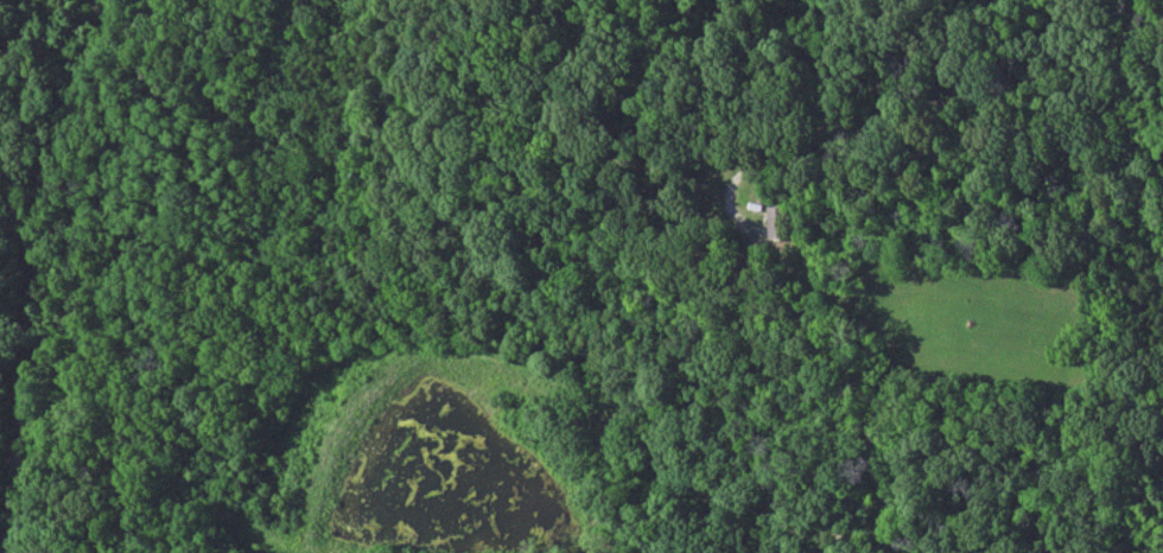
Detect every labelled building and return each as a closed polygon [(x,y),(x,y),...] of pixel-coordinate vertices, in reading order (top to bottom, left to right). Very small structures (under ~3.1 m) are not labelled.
[(773,209),(792,209),(792,240),(773,241),(773,209)]
